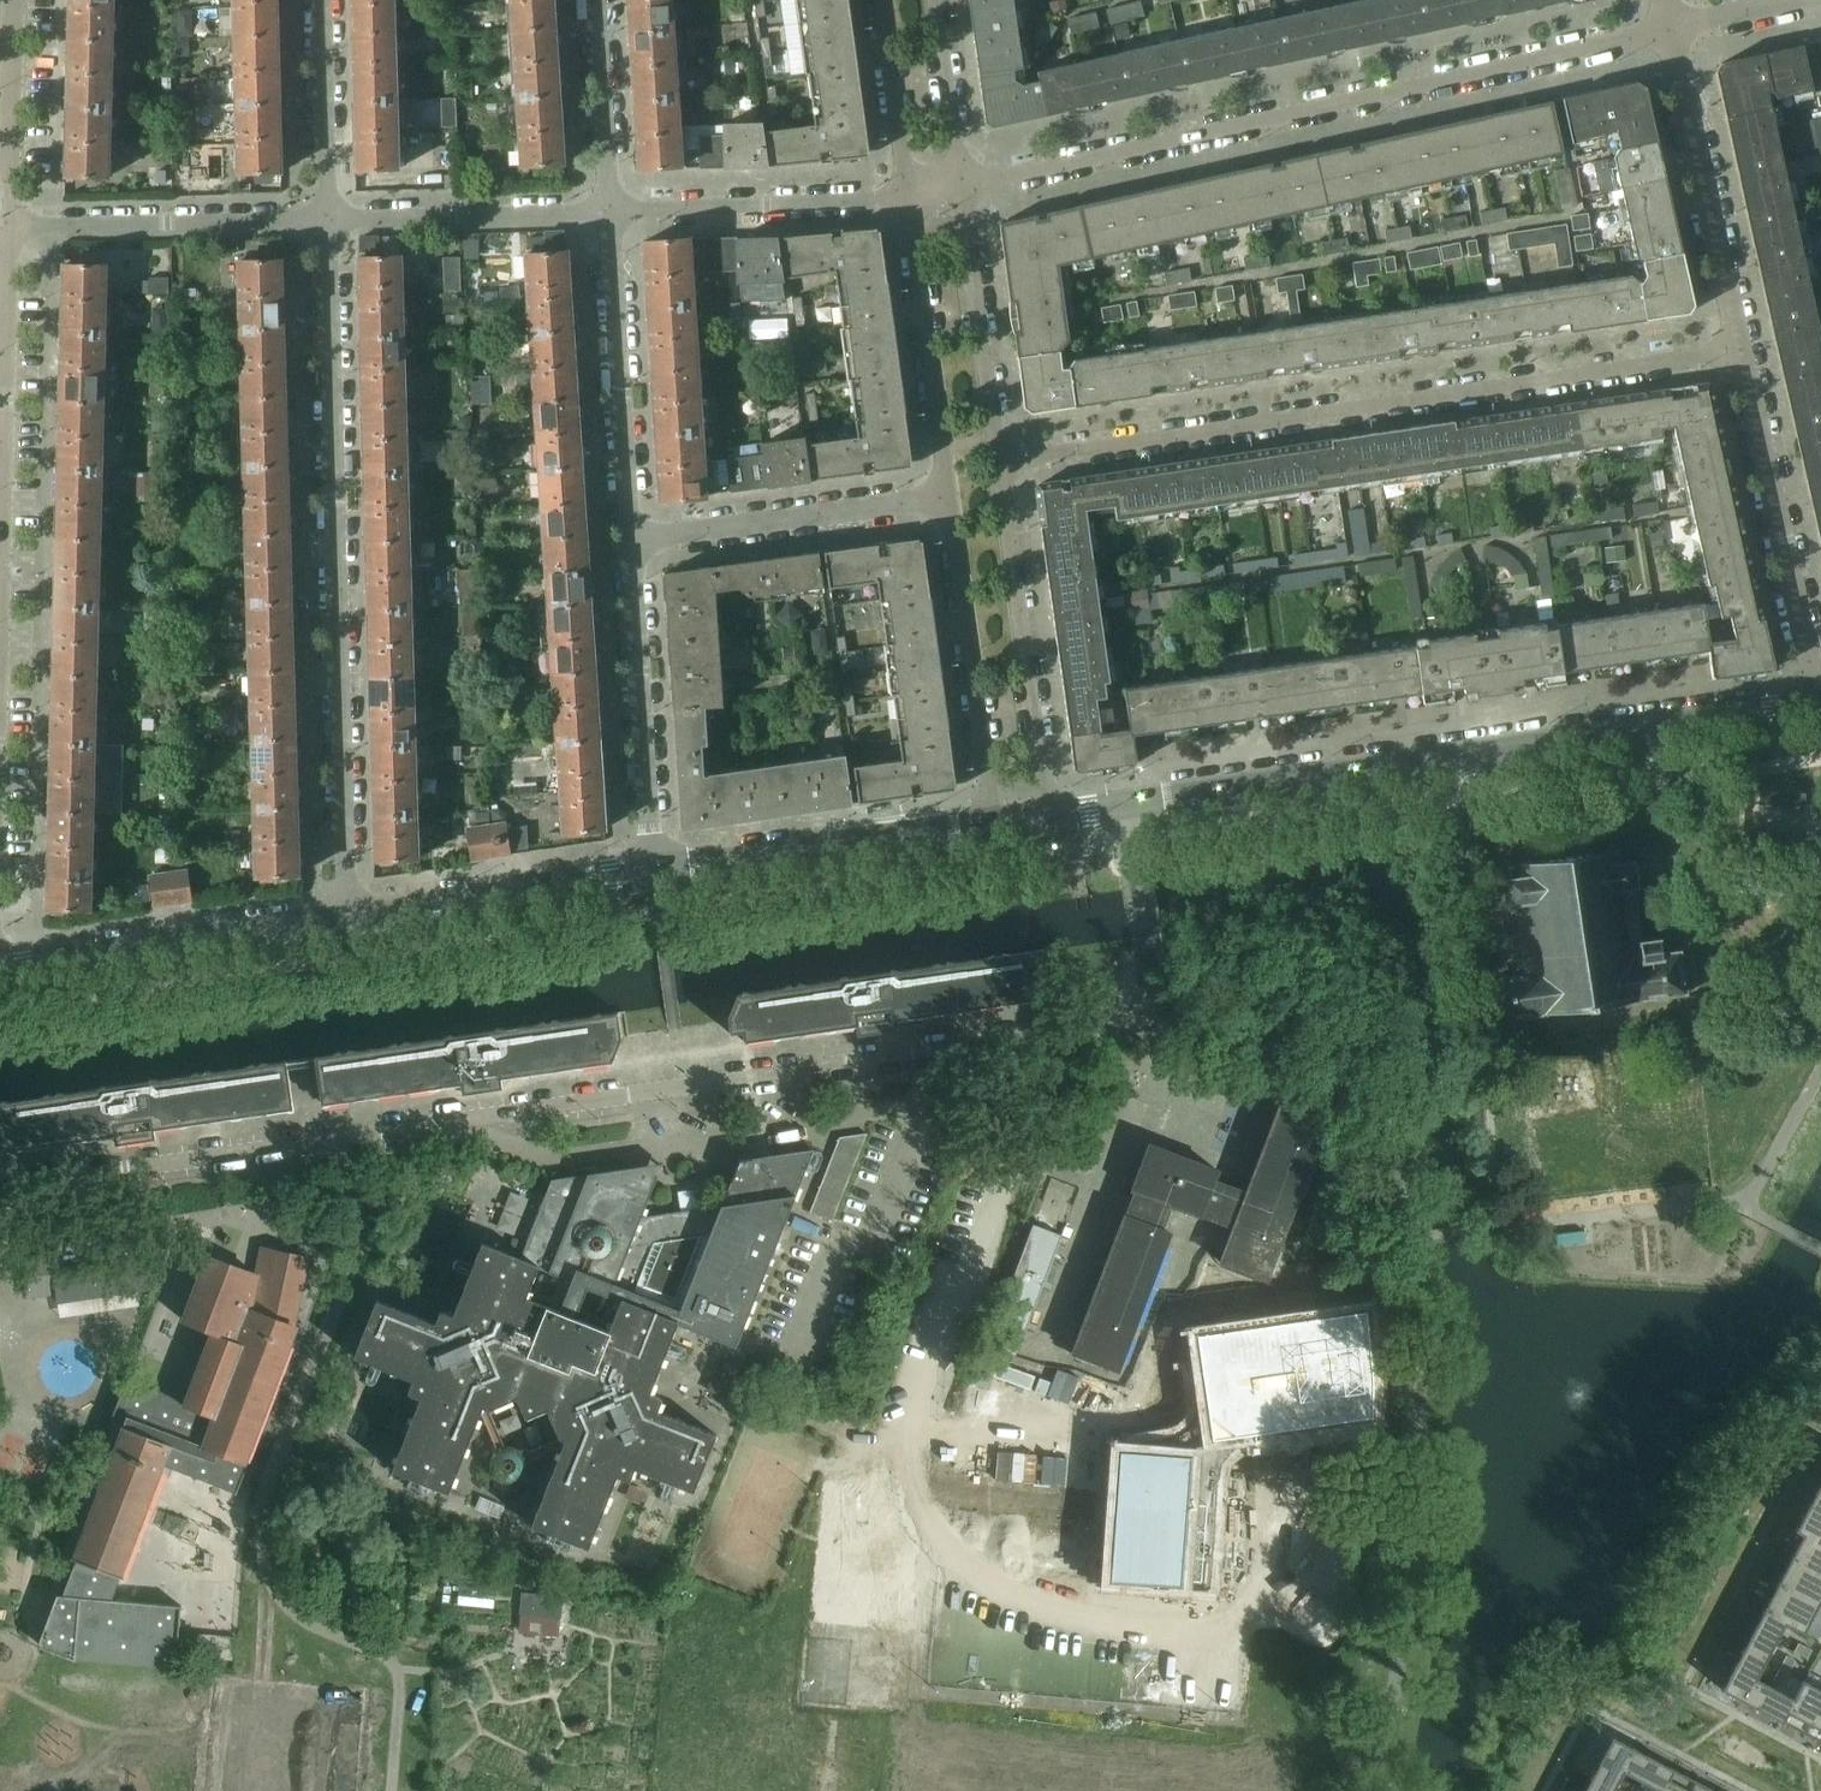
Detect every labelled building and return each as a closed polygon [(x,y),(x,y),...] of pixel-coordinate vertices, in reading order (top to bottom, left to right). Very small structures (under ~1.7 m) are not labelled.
[(68,39),(111,40),(112,0),(69,0),(68,39)] [(234,36),(277,35),(276,0),(233,0),(234,36)] [(351,33),(394,31),(393,0),(350,0),(351,33)] [(511,28),(554,25),(552,0),(509,0),(511,28)] [(629,31),(672,28),(670,0),(627,0),(629,31)] [(847,0),(794,0),(795,9),(848,2),(847,0)] [(1010,0),(968,0),(978,75),(1012,71),(1021,69),(1010,0)] [(1376,0),(1366,0),(1350,3),(1360,45),(1384,40),(1376,0)] [(1469,0),(1376,0),(1384,40),(1473,20),(1469,0)] [(1563,0),(1469,0),(1473,20),(1563,0)] [(1143,16),(1140,1),(1106,10),(1109,24),(1143,16)] [(763,2),(754,3),(756,18),(765,17),(763,2)] [(855,59),(848,2),(795,9),(803,64),(855,59)] [(1360,45),(1350,3),(1325,9),(1334,51),(1360,45)] [(223,7),(222,33),(232,33),(232,7),(223,7)] [(1334,51),(1325,9),(1234,30),(1243,71),(1334,51)] [(190,10),(177,11),(177,21),(187,21),(190,16),(190,10)] [(1099,27),(1095,12),(1067,20),(1070,34),(1099,27)] [(1043,20),(1033,36),(1046,44),(1056,27),(1043,20)] [(554,25),(511,28),(516,98),(559,95),(554,25)] [(672,28),(629,31),(634,100),(676,97),(672,28)] [(1243,71),(1234,30),(1159,47),(1169,88),(1243,71)] [(394,31),(351,33),(353,102),(396,100),(394,31)] [(277,35),(234,36),(236,104),(279,103),(277,35)] [(759,38),(761,53),(770,52),(768,37),(759,38)] [(111,40),(68,39),(67,108),(110,109),(111,40)] [(1813,43),(1801,45),(1812,92),(1820,90),(1820,77),(1813,43)] [(1811,91),(1801,45),(1720,63),(1715,71),(1722,102),(1766,92),(1770,91),(1776,98),(1811,91)] [(1169,88),(1159,47),(1083,64),(1092,105),(1169,88)] [(770,52),(761,53),(763,68),(772,67),(770,52)] [(864,120),(855,59),(803,64),(804,75),(807,74),(814,125),(864,120)] [(733,60),(724,61),(725,74),(733,74),(733,60)] [(1092,105),(1083,64),(1038,74),(1040,82),(1022,86),(1013,82),(1012,71),(978,75),(985,121),(992,127),(1092,105)] [(170,78),(161,78),(162,90),(170,90),(170,78)] [(1658,147),(1644,87),(1636,82),(1561,98),(1571,143),(1605,135),(1609,130),(1615,129),(1619,148),(1613,157),(1658,147)] [(775,85),(765,87),(767,102),(777,100),(775,85)] [(1786,179),(1770,109),(1766,92),(1722,102),(1741,189),(1786,179)] [(559,95),(516,98),(520,166),(563,163),(559,95)] [(676,97),(634,100),(638,169),(681,166),(676,97)] [(396,100),(353,102),(355,170),(398,169),(396,100)] [(777,100),(767,102),(769,117),(779,115),(777,100)] [(1562,153),(1551,102),(1528,107),(1526,108),(1525,109),(1524,110),(1524,111),(1524,112),(1524,113),(1524,114),(1507,118),(1506,111),(1470,118),(1482,171),(1562,153)] [(279,103),(236,104),(238,173),(280,172),(279,103)] [(110,109),(67,108),(65,176),(108,177),(110,109)] [(1795,122),(1801,151),(1820,147),(1820,117),(1795,122)] [(1482,171),(1470,118),(1392,136),(1392,137),(1403,189),(1482,171)] [(868,154),(866,134),(864,120),(814,125),(764,132),(769,166),(809,162),(808,161),(830,159),(830,160),(866,157),(865,156),(867,153),(868,154)] [(760,123),(738,124),(723,124),(723,126),(723,136),(722,136),(725,167),(766,166),(769,166),(764,132),(762,132),(760,123)] [(723,126),(684,127),(685,148),(700,148),(699,137),(722,136),(723,136),(723,126)] [(700,148),(700,168),(725,167),(722,136),(699,137),(700,148)] [(1403,189),(1392,137),(1372,141),(1371,142),(1370,142),(1369,143),(1368,144),(1368,145),(1368,146),(1367,147),(1367,148),(1367,149),(1351,152),(1350,145),(1314,153),(1325,206),(1403,189)] [(1661,162),(1658,147),(1613,157),(1617,173),(1661,162)] [(1325,206),(1314,153),(1279,161),(1281,168),(1265,171),(1264,170),(1262,168),(1260,167),(1258,167),(1257,167),(1237,171),(1249,223),(1325,206)] [(1664,177),(1661,162),(1617,173),(1620,187),(1664,177)] [(1591,177),(1589,165),(1576,167),(1578,179),(1591,177)] [(169,189),(169,166),(154,166),(154,189),(169,189)] [(1576,205),(1568,168),(1553,171),(1562,209),(1576,205)] [(1237,170),(1154,189),(1166,241),(1249,223),(1237,171),(1237,170)] [(1673,214),(1665,178),(1664,177),(1620,187),(1629,224),(1673,214)] [(1799,237),(1790,199),(1786,179),(1741,189),(1754,247),(1799,237)] [(189,184),(189,193),(207,193),(207,184),(189,184)] [(239,185),(239,193),(250,193),(250,185),(239,185)] [(1166,241),(1154,189),(1077,206),(1077,207),(1088,259),(1166,241)] [(1088,259),(1077,207),(1059,211),(1057,212),(1055,213),(1055,214),(1054,215),(1054,217),(1054,218),(1054,219),(1038,221),(1037,215),(999,223),(1010,302),(1015,302),(1019,332),(1014,332),(1019,374),(1062,368),(1059,350),(1068,340),(1058,265),(1088,259)] [(1506,220),(1504,208),(1479,212),(1481,225),(1506,220)] [(1589,228),(1587,214),(1570,216),(1572,231),(1589,228)] [(1693,305),(1682,254),(1673,214),(1629,224),(1637,259),(1643,262),(1645,275),(1641,281),(1666,316),(1687,313),(1693,305)] [(1467,228),(1465,215),(1440,220),(1442,233),(1467,228)] [(1508,250),(1553,243),(1557,267),(1572,265),(1566,224),(1506,233),(1508,250)] [(1411,239),(1409,226),(1384,231),(1386,243),(1411,239)] [(883,264),(881,248),(880,238),(879,230),(877,231),(875,230),(876,228),(840,232),(840,233),(819,235),(818,234),(779,237),(784,278),(834,271),(883,264)] [(545,232),(545,252),(524,253),(529,335),(572,332),(567,251),(565,251),(562,231),(545,232)] [(1592,248),(1590,233),(1573,236),(1575,250),(1592,248)] [(400,256),(379,256),(377,236),(360,237),(359,257),(357,257),(360,339),(403,337),(400,256)] [(784,278),(779,237),(735,238),(736,282),(781,280),(781,278),(784,278)] [(1805,266),(1799,237),(1754,247),(1760,276),(1805,266)] [(643,241),(645,275),(647,307),(693,304),(688,238),(643,241)] [(736,282),(735,238),(717,239),(717,277),(728,277),(728,282),(736,282)] [(1349,251),(1346,238),(1322,243),(1324,255),(1349,251)] [(717,277),(717,239),(698,239),(699,279),(717,277)] [(1475,239),(1465,240),(1468,256),(1478,255),(1475,239)] [(1459,243),(1439,247),(1442,261),(1462,257),(1459,243)] [(1440,264),(1437,247),(1406,253),(1409,270),(1440,264)] [(1270,266),(1267,253),(1242,258),(1245,270),(1270,266)] [(1395,271),(1393,256),(1383,258),(1385,272),(1395,271)] [(281,259),(248,260),(238,260),(240,328),(283,327),(281,259)] [(1385,303),(1378,259),(1352,263),(1355,287),(1369,285),(1372,305),(1385,303)] [(106,265),(76,264),(63,264),(61,334),(104,335),(106,265)] [(891,321),(887,292),(883,264),(834,271),(842,327),(891,321)] [(1805,266),(1760,276),(1780,366),(1820,357),(1820,337),(1805,266)] [(1191,281),(1188,268),(1163,272),(1166,285),(1191,281)] [(1299,319),(1295,290),(1303,289),(1301,274),(1275,278),(1277,293),(1285,292),(1289,320),(1299,319)] [(1666,316),(1641,281),(1639,282),(1631,276),(1561,286),(1568,331),(1666,316)] [(167,277),(148,277),(148,295),(168,295),(167,277)] [(1234,300),(1231,285),(1215,288),(1217,303),(1234,300)] [(518,286),(500,288),(501,302),(519,300),(518,286)] [(1568,331),(1561,286),(1525,292),(1531,337),(1568,331)] [(173,290),(174,301),(195,301),(195,288),(177,289),(177,290),(173,290)] [(497,291),(483,292),(484,305),(498,304),(497,291)] [(1196,306),(1194,292),(1167,296),(1169,310),(1196,306)] [(1531,337),(1525,292),(1486,297),(1492,343),(1531,337)] [(803,311),(801,296),(792,297),(794,312),(803,311)] [(1492,343),(1486,297),(1448,303),(1455,348),(1492,343)] [(1138,316),(1136,301),(1125,303),(1128,318),(1138,316)] [(728,304),(730,329),(741,328),(739,303),(728,304)] [(1455,348),(1448,303),(1328,321),(1335,367),(1455,348)] [(693,304),(647,307),(651,372),(697,369),(693,304)] [(1120,304),(1100,308),(1104,323),(1123,319),(1120,304)] [(474,311),(466,311),(466,326),(475,326),(474,311)] [(803,311),(794,312),(796,327),(805,326),(803,311)] [(843,356),(895,349),(891,321),(842,327),(839,328),(843,356)] [(1335,367),(1328,321),(1257,332),(1263,377),(1335,367)] [(283,327),(240,328),(242,396),(284,395),(283,327)] [(572,332),(529,335),(534,404),(577,401),(572,332)] [(1263,377),(1257,332),(1219,338),(1226,383),(1263,377)] [(104,335),(61,334),(59,402),(102,403),(104,335)] [(403,337),(360,339),(362,408),(405,407),(403,337)] [(1226,383),(1219,338),(1142,349),(1149,395),(1226,383)] [(798,345),(800,359),(809,358),(807,343),(798,345)] [(898,374),(895,349),(843,356),(846,381),(849,381),(898,374)] [(1149,395),(1142,349),(1098,356),(1105,401),(1149,395)] [(1105,401),(1098,356),(1074,359),(1068,367),(1062,368),(1019,374),(1023,407),(1031,412),(1105,401)] [(1780,366),(1804,471),(1820,467),(1820,357),(1780,366)] [(809,358),(800,359),(802,374),(811,373),(809,358)] [(469,382),(468,362),(454,363),(455,383),(469,382)] [(697,369),(651,372),(655,437),(701,434),(697,369)] [(906,429),(902,402),(898,374),(849,381),(857,436),(906,429)] [(1718,417),(1712,388),(1712,387),(1711,386),(1710,384),(1709,384),(1707,383),(1705,383),(1652,391),(1658,429),(1673,427),(1718,417)] [(1659,437),(1658,429),(1652,391),(1573,403),(1580,449),(1659,437)] [(804,393),(807,408),(816,407),(814,392),(804,393)] [(284,395),(242,396),(244,465),(286,464),(284,395)] [(577,401),(534,404),(538,472),(581,469),(577,401)] [(102,403),(59,402),(58,469),(101,470),(102,403)] [(1580,449),(1573,403),(1492,415),(1499,461),(1580,449)] [(405,407),(362,408),(364,476),(406,474),(405,407)] [(816,407),(807,408),(809,423),(818,422),(816,407)] [(166,413),(150,413),(150,429),(166,429),(166,413)] [(1499,461),(1492,415),(1407,428),(1413,473),(1499,461)] [(1736,497),(1718,417),(1673,427),(1691,507),(1736,497)] [(471,442),(488,441),(488,426),(471,427),(471,442)] [(1413,473),(1407,428),(1331,439),(1338,485),(1413,473)] [(911,464),(908,447),(906,429),(857,436),(857,437),(807,444),(812,479),(851,474),(851,473),(872,470),(873,472),(909,467),(908,466),(909,463),(911,464)] [(701,434),(655,437),(660,501),(705,497),(701,434)] [(812,479),(807,444),(804,444),(803,437),(761,443),(763,455),(727,460),(731,491),(767,486),(809,480),(812,479)] [(1338,485),(1331,439),(1247,452),(1253,497),(1338,485)] [(1253,497),(1247,452),(1170,464),(1177,509),(1253,497)] [(286,464),(244,465),(246,533),(288,532),(286,464)] [(1177,509),(1170,464),(1079,478),(1084,509),(1105,506),(1115,505),(1117,517),(1177,509)] [(1804,471),(1809,496),(1820,493),(1820,467),(1804,471)] [(101,470),(58,469),(56,536),(99,537),(101,470)] [(581,469),(538,472),(543,540),(586,537),(581,469)] [(471,471),(461,472),(462,482),(472,481),(471,471)] [(1606,482),(1605,471),(1592,473),(1594,484),(1606,482)] [(406,474),(364,476),(365,543),(408,542),(406,474)] [(1084,509),(1079,478),(1040,483),(1039,484),(1037,485),(1035,487),(1035,489),(1035,490),(1040,526),(1084,520),(1082,509),(1084,509)] [(1624,517),(1622,506),(1610,508),(1607,487),(1595,489),(1599,521),(1624,517)] [(1809,496),(1815,521),(1820,519),(1820,493),(1809,496)] [(1753,573),(1736,497),(1691,507),(1708,583),(1712,582),(1753,573)] [(1658,513),(1656,501),(1631,504),(1633,516),(1658,513)] [(1117,517),(1115,505),(1105,506),(1106,519),(1117,517)] [(1385,551),(1384,541),(1387,541),(1384,524),(1365,527),(1363,508),(1348,510),(1354,555),(1385,551)] [(1662,544),(1658,519),(1647,521),(1651,546),(1662,544)] [(1090,567),(1084,520),(1040,526),(1046,573),(1090,567)] [(1533,531),(1531,521),(1516,523),(1517,533),(1533,531)] [(1505,534),(1504,525),(1489,527),(1490,537),(1505,534)] [(1611,539),(1609,527),(1549,535),(1551,547),(1611,539)] [(288,532),(246,533),(248,602),(290,601),(288,532)] [(1120,550),(1118,533),(1108,534),(1110,551),(1120,550)] [(1452,542),(1451,533),(1436,535),(1437,544),(1452,542)] [(99,537),(56,536),(54,605),(97,606),(99,537)] [(1553,597),(1545,536),(1533,538),(1542,598),(1553,597)] [(586,537),(543,540),(547,608),(590,605),(586,537)] [(1425,546),(1423,537),(1408,539),(1410,548),(1425,546)] [(926,574),(923,558),(922,548),(921,540),(920,541),(917,540),(919,538),(886,543),(887,544),(865,547),(865,546),(823,552),(828,587),(876,581),(926,574)] [(1347,556),(1345,541),(1336,543),(1336,548),(1293,555),(1294,564),(1347,556)] [(408,542),(365,543),(367,611),(410,610),(408,542)] [(1525,573),(1518,562),(1509,554),(1497,548),(1485,545),(1483,557),(1491,559),(1501,564),(1508,570),(1515,580),(1525,573)] [(1621,547),(1603,550),(1605,564),(1624,561),(1621,547)] [(1450,572),(1458,564),(1465,560),(1460,548),(1449,555),(1440,564),(1433,575),(1429,587),(1441,591),(1445,580),(1450,572)] [(818,552),(766,559),(712,566),(714,591),(738,587),(749,596),(822,586),(818,552)] [(1421,616),(1412,556),(1401,557),(1410,618),(1421,616)] [(1278,566),(1276,557),(1232,563),(1234,573),(1278,566)] [(1395,569),(1394,558),(1357,564),(1359,575),(1395,569)] [(1224,574),(1223,565),(1179,571),(1178,566),(1169,567),(1171,582),(1224,574)] [(664,573),(666,606),(669,639),(717,636),(714,591),(712,566),(664,573)] [(1345,581),(1343,566),(1271,576),(1274,592),(1345,581)] [(1097,615),(1090,567),(1046,573),(1053,621),(1097,615)] [(456,587),(477,586),(476,568),(456,569),(456,587)] [(1763,618),(1753,573),(1712,582),(1720,616),(1729,614),(1732,625),(1763,618)] [(935,638),(926,574),(876,581),(885,644),(885,645),(935,638)] [(1161,584),(1160,574),(1144,576),(1146,586),(1161,584)] [(1245,596),(1243,581),(1171,591),(1173,606),(1245,596)] [(1151,622),(1149,610),(1159,608),(1157,593),(1147,594),(1146,589),(1128,592),(1130,610),(1132,625),(1151,622)] [(290,601),(248,602),(249,671),(292,670),(290,601)] [(1705,629),(1703,615),(1701,603),(1653,610),(1659,657),(1707,650),(1708,650),(1707,643),(1706,636),(1705,629)] [(97,606),(54,605),(53,673),(96,674),(97,606)] [(590,605),(547,608),(552,675),(594,673),(590,605)] [(410,610),(367,611),(369,679),(412,678),(410,610)] [(1659,657),(1653,610),(1606,617),(1612,664),(1659,657)] [(1564,671),(1557,626),(1556,627),(1545,628),(1544,623),(1509,628),(1507,611),(1494,612),(1496,630),(1492,630),(1493,636),(1478,638),(1477,632),(1426,640),(1426,646),(1416,647),(1423,691),(1421,692),(1423,703),(1443,700),(1442,694),(1485,688),(1485,682),(1500,680),(1500,686),(1544,680),(1545,685),(1564,683),(1563,672),(1564,671)] [(1104,662),(1097,615),(1053,621),(1060,669),(1104,662)] [(1612,664),(1606,617),(1556,624),(1556,627),(1557,626),(1564,671),(1612,664)] [(1773,663),(1763,618),(1732,625),(1734,639),(1707,643),(1708,650),(1707,650),(1711,679),(1768,671),(1770,670),(1771,669),(1772,669),(1773,668),(1773,666),(1773,665),(1773,663)] [(717,636),(669,639),(673,709),(703,706),(722,705),(717,636)] [(844,636),(835,637),(837,652),(846,651),(844,636)] [(941,688),(935,638),(885,645),(885,644),(882,644),(890,697),(892,697),(892,695),(941,688)] [(1423,691),(1416,647),(1415,647),(1415,645),(1365,653),(1372,699),(1421,692),(1423,691)] [(846,651),(837,652),(839,667),(848,666),(846,651)] [(1372,699),(1365,653),(1318,660),(1324,706),(1372,699)] [(1324,706),(1318,660),(1270,667),(1277,713),(1324,706)] [(1100,728),(1096,697),(1102,696),(1100,681),(1106,681),(1104,662),(1060,669),(1068,732),(1100,728)] [(1277,713),(1270,667),(1221,674),(1228,720),(1277,713)] [(292,670),(249,671),(251,740),(294,738),(292,670)] [(96,674),(53,673),(51,740),(94,741),(96,674)] [(594,673),(552,675),(556,744),(599,741),(594,673)] [(1228,720),(1221,674),(1173,681),(1180,727),(1228,720)] [(412,678),(369,679),(371,746),(414,745),(412,678)] [(1180,727),(1173,681),(1126,688),(1132,729),(1133,734),(1180,727)] [(851,685),(842,687),(844,702),(853,700),(851,685)] [(950,753),(946,721),(941,688),(892,695),(892,697),(901,760),(950,753)] [(853,700),(844,702),(846,717),(855,715),(853,700)] [(703,706),(673,709),(681,829),(716,824),(709,775),(702,776),(700,744),(705,744),(703,706)] [(1137,763),(1133,740),(1132,734),(1133,734),(1132,729),(1101,733),(1100,728),(1068,732),(1073,766),(1073,767),(1074,768),(1074,769),(1075,770),(1076,771),(1078,771),(1079,771),(1137,763)] [(294,738),(251,740),(253,808),(296,807),(294,738)] [(94,741),(51,740),(49,808),(92,809),(94,741)] [(599,741),(556,744),(562,831),(567,831),(567,834),(579,833),(579,830),(605,829),(599,741)] [(196,743),(180,744),(180,759),(196,758),(196,743)] [(414,745),(371,746),(373,814),(416,813),(414,745)] [(955,787),(953,769),(950,753),(901,760),(853,766),(858,803),(900,797),(900,795),(921,792),(921,794),(953,789),(952,788),(954,786),(955,787)] [(844,755),(810,760),(777,765),(784,814),(851,804),(844,755)] [(777,765),(743,770),(709,775),(716,824),(784,814),(777,765)] [(169,787),(159,787),(159,806),(169,806),(169,787)] [(296,807),(253,808),(255,876),(260,876),(260,879),(273,878),(273,875),(298,875),(296,807)] [(92,809),(49,808),(48,876),(91,877),(92,809)] [(487,812),(475,813),(475,824),(487,824),(489,824),(489,812),(487,812)] [(416,813),(373,814),(374,859),(379,859),(379,862),(392,862),(392,859),(417,858),(416,813)] [(504,823),(485,826),(489,857),(508,854),(504,823)] [(467,829),(472,860),(489,857),(485,826),(467,829)] [(249,867),(248,849),(234,850),(235,868),(249,867)] [(1617,851),(1520,865),(1522,878),(1508,880),(1512,906),(1519,905),(1527,960),(1518,962),(1520,976),(1488,981),(1493,1022),(1685,995),(1679,952),(1661,955),(1658,938),(1641,941),(1633,888),(1638,888),(1634,862),(1618,864),(1617,851)] [(186,870),(167,873),(172,904),(191,901),(186,870)] [(154,906),(172,904),(167,873),(150,876),(154,906)] [(91,877),(48,876),(47,908),(52,908),(51,911),(64,912),(64,908),(90,909),(91,877)] [(738,995),(729,1019),(731,1035),(744,1033),(746,1043),(766,1040),(765,1033),(783,1030),(784,1037),(821,1032),(820,1025),(838,1022),(839,1029),(857,1026),(858,1036),(898,1031),(897,1020),(914,1018),(913,1011),(931,1008),(932,1015),(970,1010),(969,1003),(987,1000),(988,1007),(1025,1001),(1024,994),(1035,993),(1032,978),(1045,977),(1041,951),(738,995)] [(619,1013),(316,1058),(322,1098),(332,1097),(333,1104),(371,1098),(370,1091),(388,1088),(389,1095),(427,1090),(426,1083),(444,1080),(445,1087),(462,1085),(463,1095),(503,1089),(502,1079),(519,1076),(518,1069),(536,1067),(537,1073),(575,1068),(574,1061),(592,1058),(593,1065),(613,1062),(623,1039),(619,1013)] [(1186,1055),(1176,1079),(1188,1084),(1198,1060),(1186,1055)] [(0,1104),(0,1131),(1,1131),(4,1152),(25,1149),(24,1142),(42,1140),(43,1146),(80,1141),(79,1134),(97,1131),(98,1138),(115,1136),(117,1146),(157,1140),(156,1130),(173,1127),(172,1120),(190,1118),(191,1125),(229,1119),(228,1112),(245,1109),(246,1116),(284,1111),(283,1104),(293,1103),(288,1062),(0,1104)] [(1579,1078),(1529,1085),(1533,1113),(1583,1105),(1579,1078)] [(1214,1179),(1216,1175),(1217,1172),(1150,1145),(1131,1191),(1135,1193),(1133,1199),(1121,1196),(1117,1205),(1128,1212),(1072,1354),(1119,1372),(1171,1235),(1164,1232),(1174,1207),(1233,1231),(1220,1263),(1267,1282),(1332,1113),(1285,1095),(1247,1193),(1214,1179)] [(840,1138),(810,1213),(833,1222),(834,1218),(868,1134),(840,1138)] [(695,1492),(717,1435),(658,1412),(663,1399),(650,1395),(678,1324),(737,1347),(801,1185),(815,1150),(740,1161),(722,1206),(642,1218),(663,1164),(553,1181),(521,1259),(483,1244),(454,1317),(442,1312),(437,1324),(378,1301),(355,1358),(414,1381),(409,1393),(422,1398),(393,1471),(450,1493),(484,1408),(490,1410),(539,1389),(560,1438),(567,1440),(532,1526),(589,1549),(618,1476),(630,1481),(635,1469),(695,1492)] [(1026,1328),(1060,1237),(1034,1228),(1000,1319),(1026,1328)] [(245,1462),(296,1327),(293,1326),(308,1259),(277,1253),(270,1280),(261,1278),(261,1276),(258,1276),(257,1278),(207,1265),(185,1323),(214,1334),(189,1403),(128,1380),(118,1406),(129,1410),(122,1428),(123,1429),(74,1560),(77,1561),(64,1596),(57,1596),(41,1639),(41,1641),(41,1642),(41,1644),(42,1645),(42,1647),(43,1648),(45,1649),(47,1650),(76,1661),(175,1670),(181,1606),(111,1600),(120,1577),(122,1578),(165,1466),(237,1494),(249,1464),(245,1462)] [(57,1255),(23,1260),(29,1302),(57,1298),(58,1306),(135,1294),(155,1292),(150,1258),(62,1271),(57,1255)] [(1120,1451),(1111,1582),(1211,1589),(1211,1584),(1214,1550),(1221,1550),(1221,1559),(1221,1560),(1221,1561),(1221,1562),(1221,1563),(1222,1563),(1222,1564),(1223,1565),(1223,1566),(1224,1566),(1225,1567),(1226,1567),(1227,1567),(1227,1568),(1228,1568),(1229,1568),(1230,1568),(1231,1568),(1232,1568),(1233,1567),(1234,1567),(1240,1564),(1241,1564),(1241,1563),(1242,1563),(1242,1562),(1243,1562),(1243,1561),(1244,1561),(1244,1560),(1245,1559),(1245,1558),(1245,1557),(1245,1556),(1245,1555),(1245,1554),(1245,1553),(1245,1552),(1244,1552),(1244,1551),(1244,1550),(1243,1550),(1243,1549),(1242,1549),(1242,1548),(1234,1544),(1233,1543),(1232,1543),(1231,1543),(1230,1543),(1223,1542),(1224,1527),(1216,1526),(1219,1475),(1220,1468),(1223,1462),(1226,1457),(1231,1452),(1236,1448),(1242,1445),(1248,1444),(1353,1428),(1352,1419),(1373,1416),(1374,1381),(1367,1310),(1197,1335),(1203,1371),(1192,1372),(1192,1375),(1196,1404),(1197,1410),(1196,1415),(1194,1421),(1191,1426),(1187,1430),(1182,1433),(1177,1436),(1172,1437),(1135,1443),(1132,1443),(1132,1452),(1120,1451)] [(1076,1399),(1075,1415),(1104,1416),(1105,1400),(1076,1399)] [(843,1605),(905,1608),(911,1488),(843,1485),(838,1582),(844,1583),(843,1605)] [(1795,1532),(1803,1536),(1804,1535),(1819,1543),(1819,1542),(1820,1538),(1820,1497),(1815,1494),(1795,1532)] [(1790,1560),(1820,1577),(1820,1542),(1819,1542),(1819,1543),(1804,1535),(1803,1536),(1790,1560)] [(1777,1586),(1818,1607),(1820,1602),(1820,1577),(1790,1560),(1777,1586)] [(1777,1586),(1763,1611),(1786,1623),(1786,1625),(1804,1634),(1805,1633),(1818,1607),(1777,1586)] [(462,1604),(490,1605),(491,1596),(480,1596),(480,1589),(463,1588),(462,1604)] [(521,1629),(561,1631),(563,1593),(523,1591),(521,1629)] [(1763,1611),(1743,1649),(1766,1661),(1786,1625),(1786,1623),(1763,1611)] [(214,1659),(216,1635),(197,1634),(195,1658),(214,1659)] [(1799,1644),(1795,1653),(1807,1659),(1812,1651),(1799,1644)] [(1743,1649),(1722,1691),(1745,1703),(1756,1680),(1766,1661),(1743,1649)] [(1787,1657),(1780,1669),(1788,1674),(1795,1661),(1787,1657)] [(1780,1669),(1773,1682),(1782,1687),(1788,1674),(1780,1669)] [(1756,1680),(1745,1703),(1782,1722),(1794,1700),(1793,1699),(1756,1680)] [(1782,1722),(1805,1735),(1820,1705),(1820,1690),(1804,1681),(1803,1680),(1793,1699),(1794,1700),(1782,1722)] [(1805,1735),(1820,1743),(1820,1705),(1805,1735)] [(1613,1737),(1592,1778),(1615,1790),(1624,1772),(1636,1749),(1635,1749),(1613,1737)] [(1624,1772),(1659,1790),(1662,1790),(1674,1769),(1636,1749),(1624,1772)] [(1696,1781),(1674,1769),(1662,1790),(1691,1790),(1696,1781)] [(1585,1790),(1614,1790),(1615,1790),(1592,1778),(1585,1790)] [(1691,1790),(1715,1790),(1696,1781),(1691,1790)]
